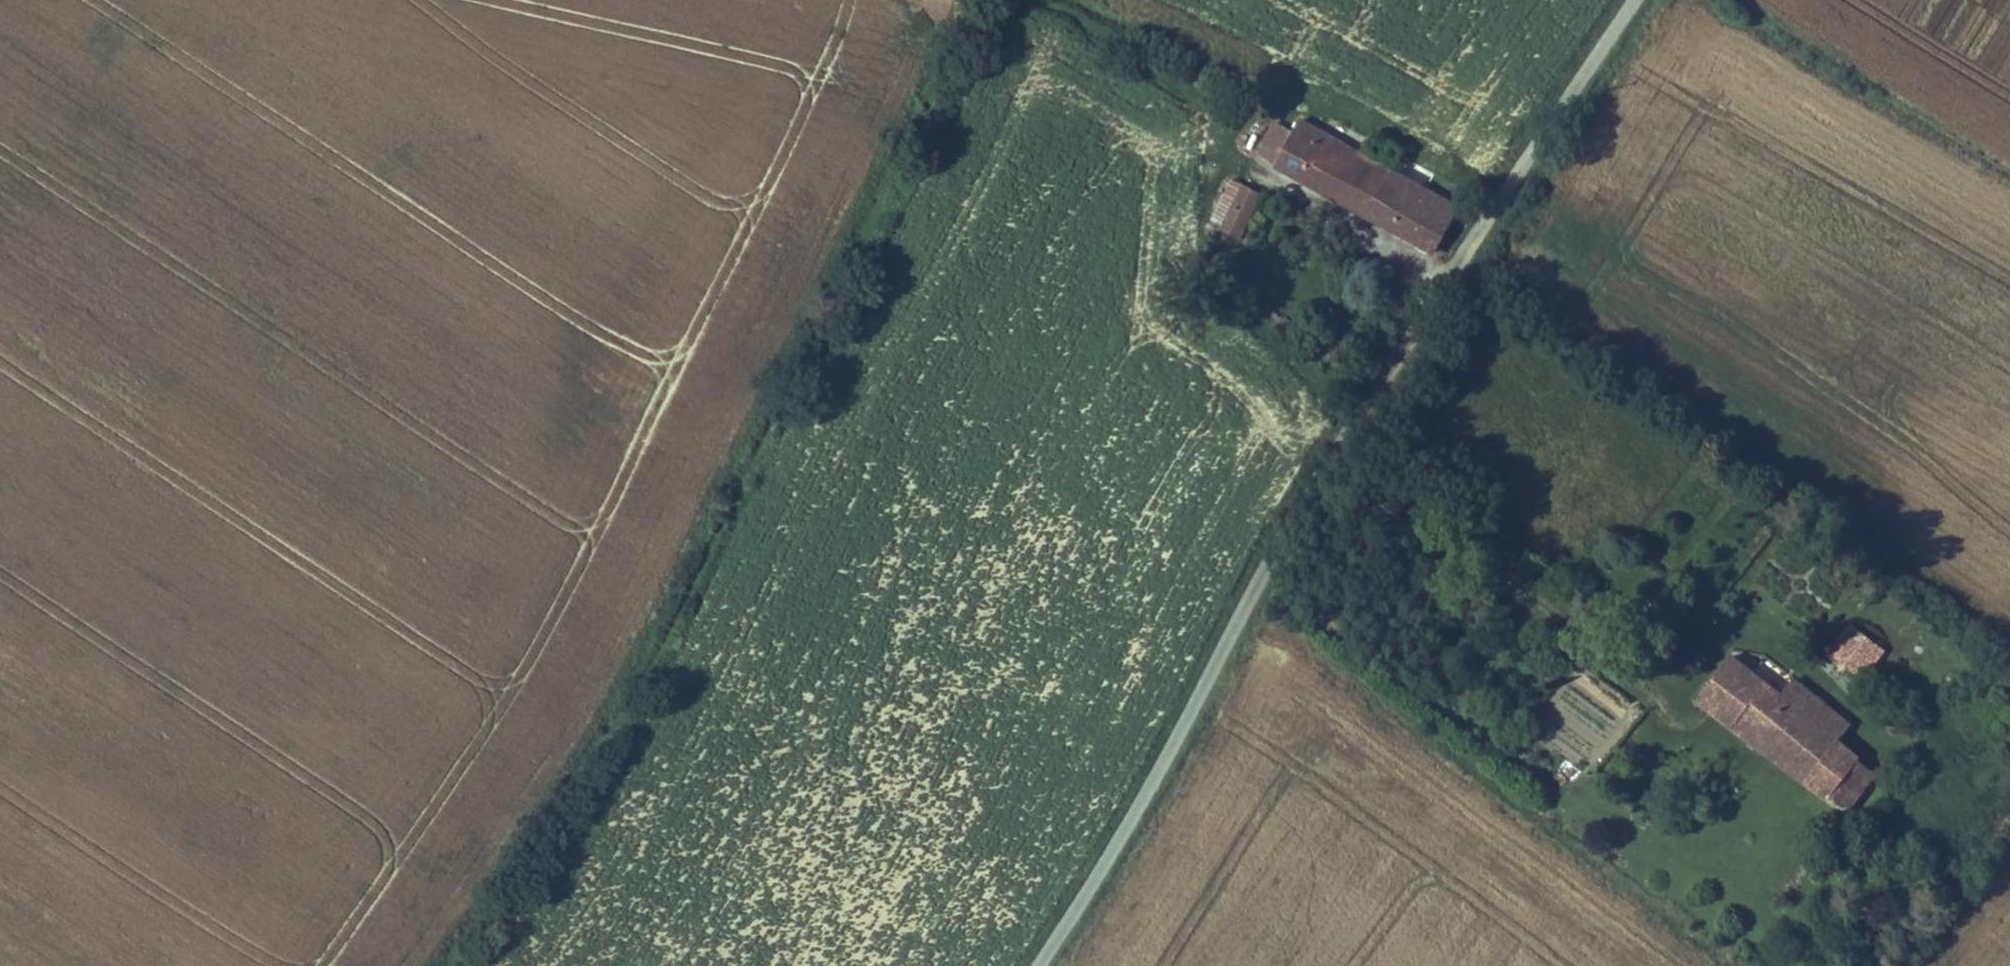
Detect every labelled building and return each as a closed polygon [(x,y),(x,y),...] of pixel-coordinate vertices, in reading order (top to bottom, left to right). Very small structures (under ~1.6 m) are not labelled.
[(1282,132),(1266,123),(1242,164),(1415,265),(1445,214),(1287,123),(1282,132)] [(1249,196),(1230,186),(1206,227),(1224,238),(1249,196)] [(1903,638),(1872,615),(1855,637),(1887,660),(1903,638)] [(1772,654),(1757,641),(1721,682),(1736,693),(1772,654)] [(1786,663),(1772,654),(1736,693),(1833,766),(1859,729),(1866,719),(1792,658),(1786,663)] [(1895,756),(1859,729),(1833,766),(1868,793),(1895,756)]
